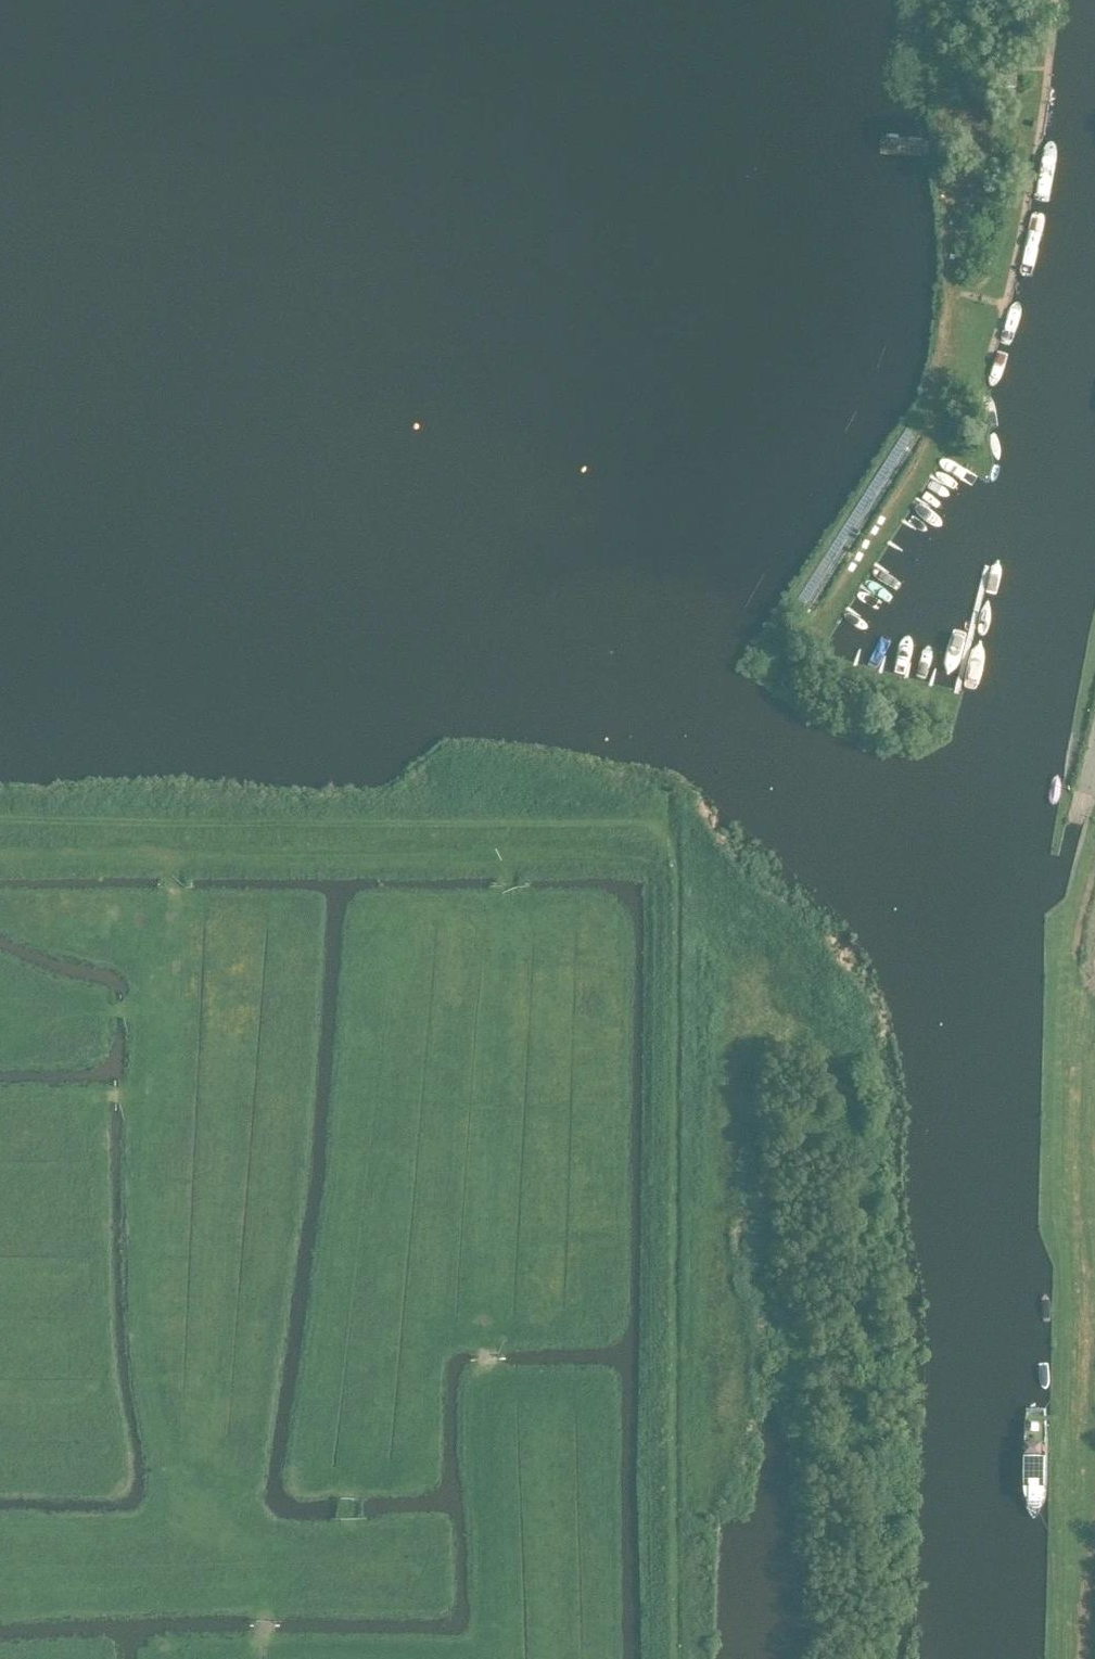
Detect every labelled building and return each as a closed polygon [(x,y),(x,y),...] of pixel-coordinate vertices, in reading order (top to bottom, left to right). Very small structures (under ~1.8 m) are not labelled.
[(1014,84),(1014,76),(997,75),(997,84),(1014,84)]
